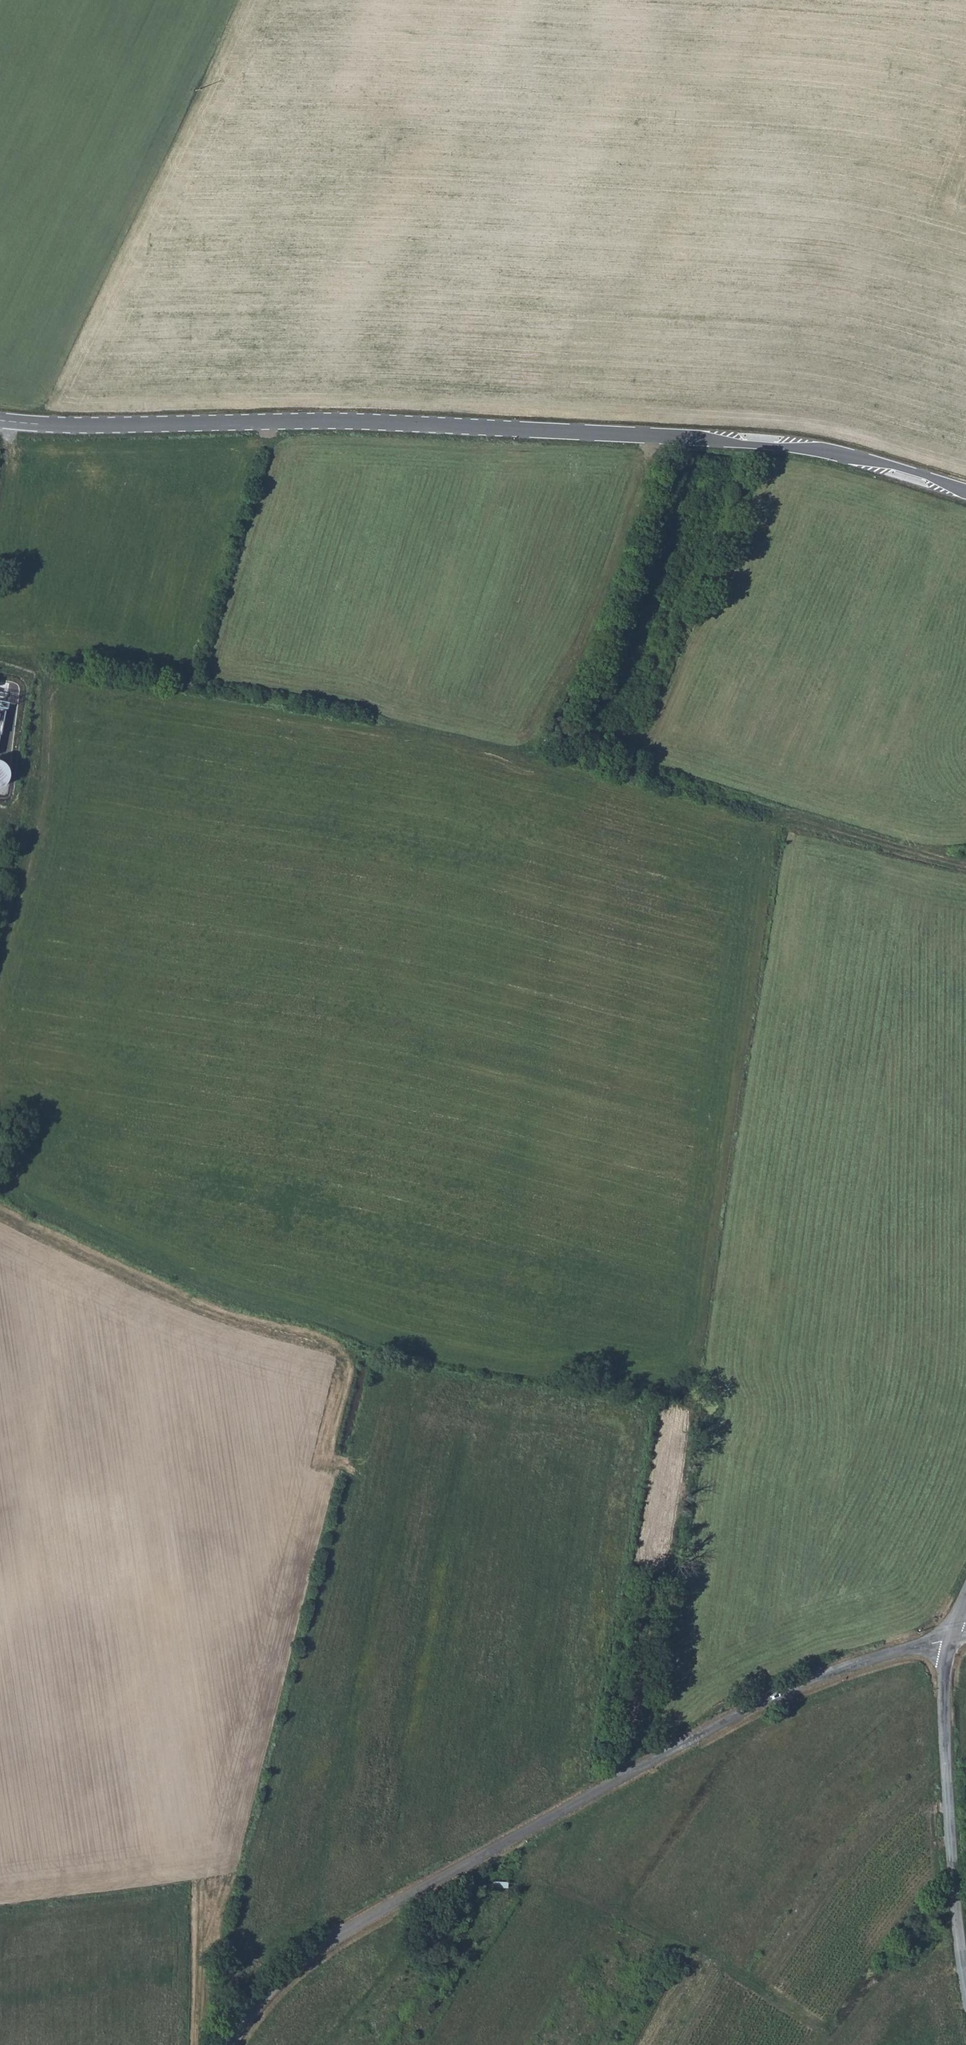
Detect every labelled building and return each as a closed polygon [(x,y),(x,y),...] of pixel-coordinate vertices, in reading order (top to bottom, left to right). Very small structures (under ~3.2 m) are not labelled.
[(4,784),(7,780),(8,774),(7,769),(5,764),(1,761),(0,761),(0,788),(0,787),(4,784)]
